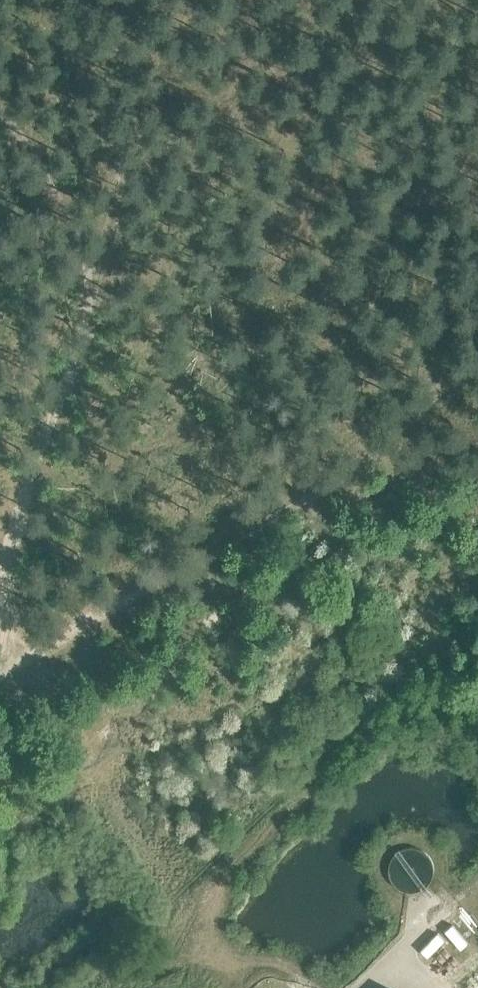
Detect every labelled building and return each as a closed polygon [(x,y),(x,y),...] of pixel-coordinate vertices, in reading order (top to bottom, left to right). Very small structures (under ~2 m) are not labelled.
[(408,892),(412,893),(415,893),(419,892),(423,891),(426,889),(429,886),(431,883),(433,880),(435,876),(435,872),(436,869),(435,865),(434,861),(432,858),(429,855),(427,852),(423,850),(420,849),(416,848),(412,847),(408,848),(405,849),(401,851),(398,853),(395,856),(393,859),(391,862),(390,866),(390,870),(390,874),(391,877),(393,881),(395,884),(398,887),(401,889),(404,891),(408,892)]
